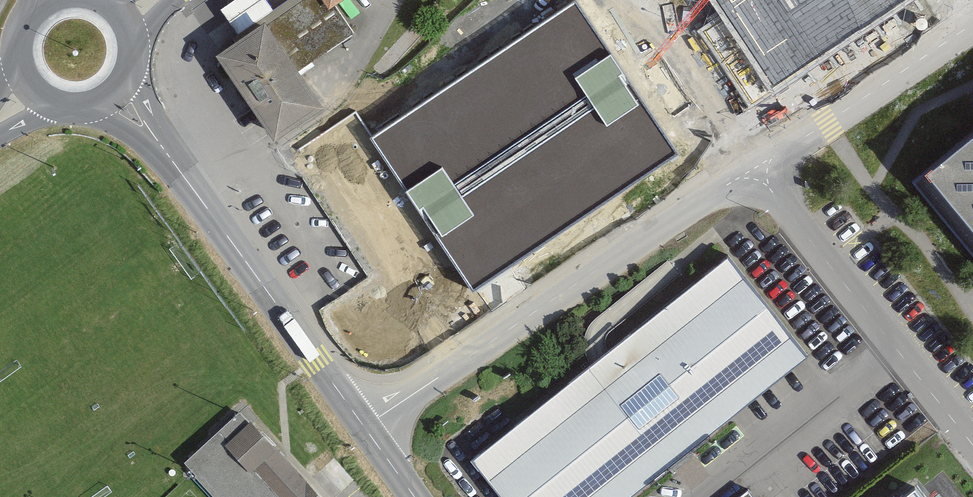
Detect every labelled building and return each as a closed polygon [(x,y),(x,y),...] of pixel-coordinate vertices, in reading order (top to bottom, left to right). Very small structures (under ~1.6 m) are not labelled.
[(221,7),(235,30),(272,6),(268,0),(232,0),(221,7)] [(265,21),(298,69),(352,31),(331,2),(330,0),(295,0),(265,21)] [(772,95),(914,0),(708,0),(772,95)] [(575,2),(371,138),(474,291),(495,277),(678,155),(575,2)] [(298,69),(265,21),(221,51),(275,129),(319,99),(298,69)] [(911,181),(926,198),(941,217),(957,236),(971,254),(972,255),(972,256),(972,130),(962,139),(944,154),(925,169),(911,181)] [(470,458),(502,496),(628,496),(809,354),(728,253),(470,458)] [(183,461),(216,496),(318,496),(239,410),(183,461)] [(902,496),(933,496),(921,482),(902,496)]
